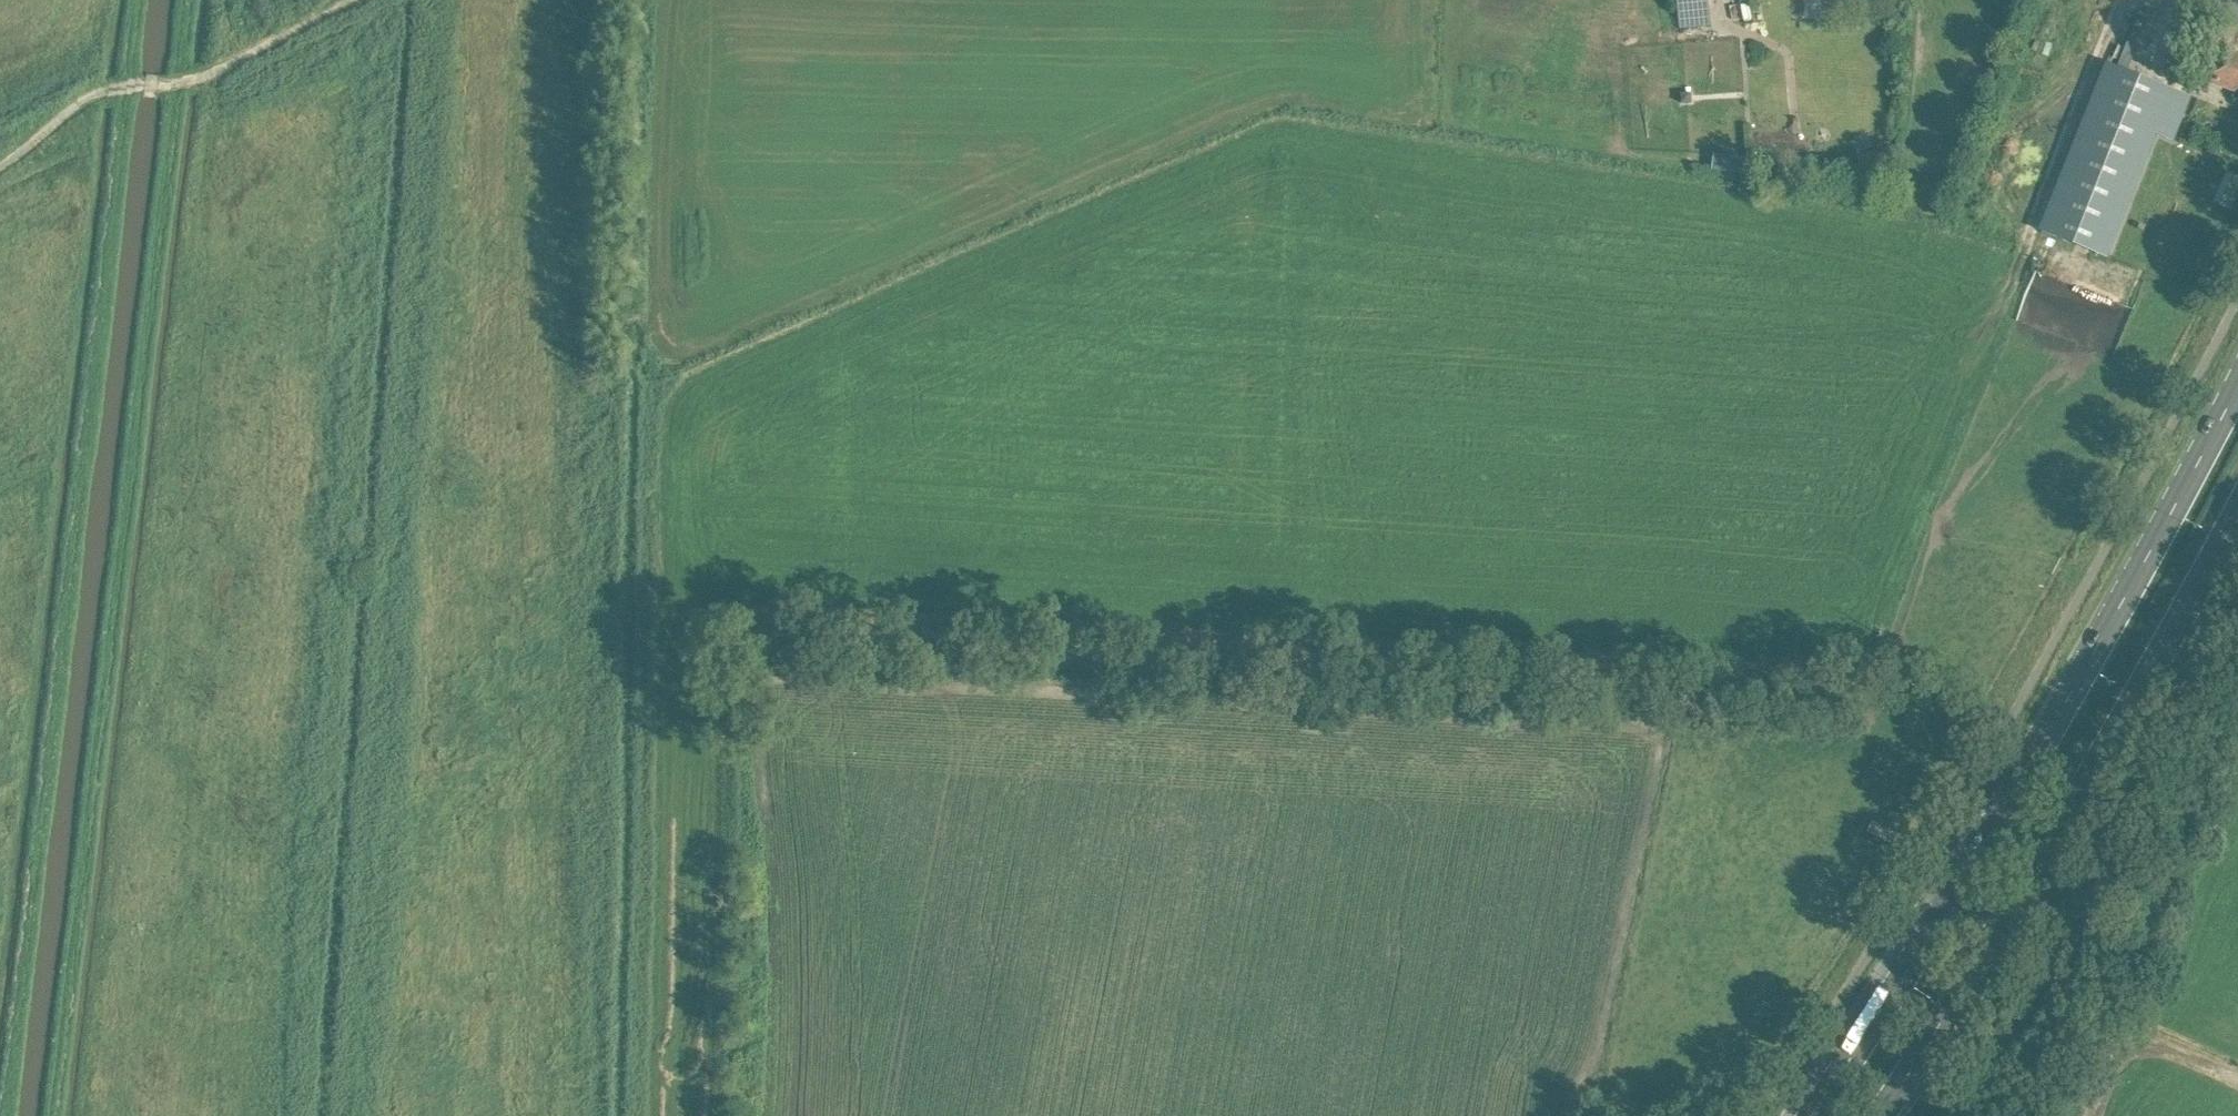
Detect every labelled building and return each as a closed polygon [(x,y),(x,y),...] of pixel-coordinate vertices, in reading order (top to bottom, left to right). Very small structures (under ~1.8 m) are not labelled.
[(2215,82),(2222,84),(2224,80),(2237,86),(2237,56),(2226,51),(2215,82)] [(2042,229),(2108,256),(2157,134),(2174,140),(2192,96),(2109,63),(2042,229)] [(2237,197),(2237,175),(2228,170),(2213,201),(2232,209),(2237,197)]
